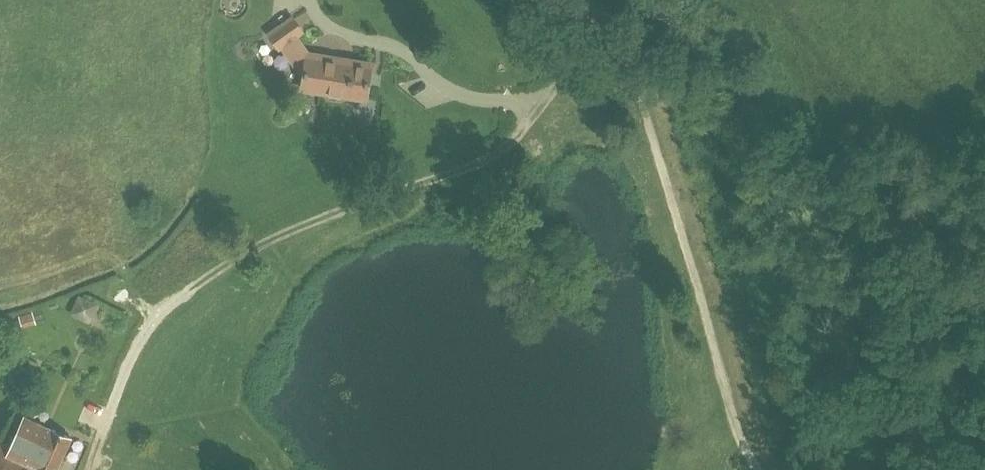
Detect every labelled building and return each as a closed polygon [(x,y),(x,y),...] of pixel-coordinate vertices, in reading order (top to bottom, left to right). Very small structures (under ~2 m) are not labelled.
[(284,45),(305,75),(302,88),(366,98),(372,64),(308,53),(296,36),(302,32),(292,17),(268,34),(279,49),(284,45)] [(19,316),(23,328),(36,323),(32,311),(19,316)] [(0,440),(0,469),(57,469),(72,437),(25,416),(12,446),(0,440)]
